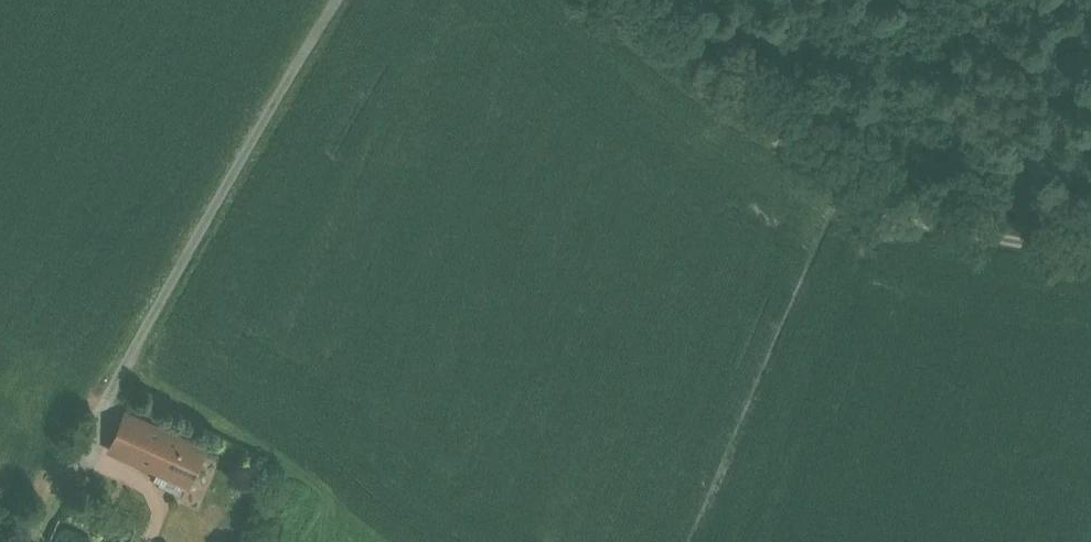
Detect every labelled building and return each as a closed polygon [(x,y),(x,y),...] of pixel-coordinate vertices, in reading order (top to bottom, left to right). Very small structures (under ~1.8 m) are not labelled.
[(172,436),(126,415),(111,447),(158,468),(172,436)] [(202,450),(172,436),(158,468),(188,482),(202,450)]
